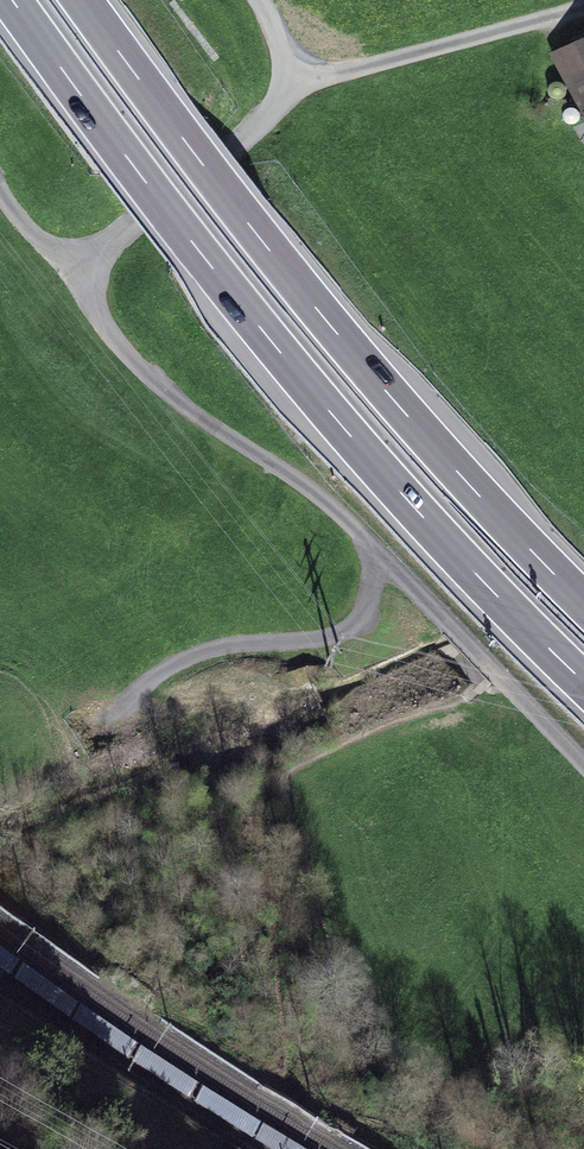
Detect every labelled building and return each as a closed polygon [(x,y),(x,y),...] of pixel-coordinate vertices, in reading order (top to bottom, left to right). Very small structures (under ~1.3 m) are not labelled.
[(553,52),(583,110),(583,36),(553,52)]
